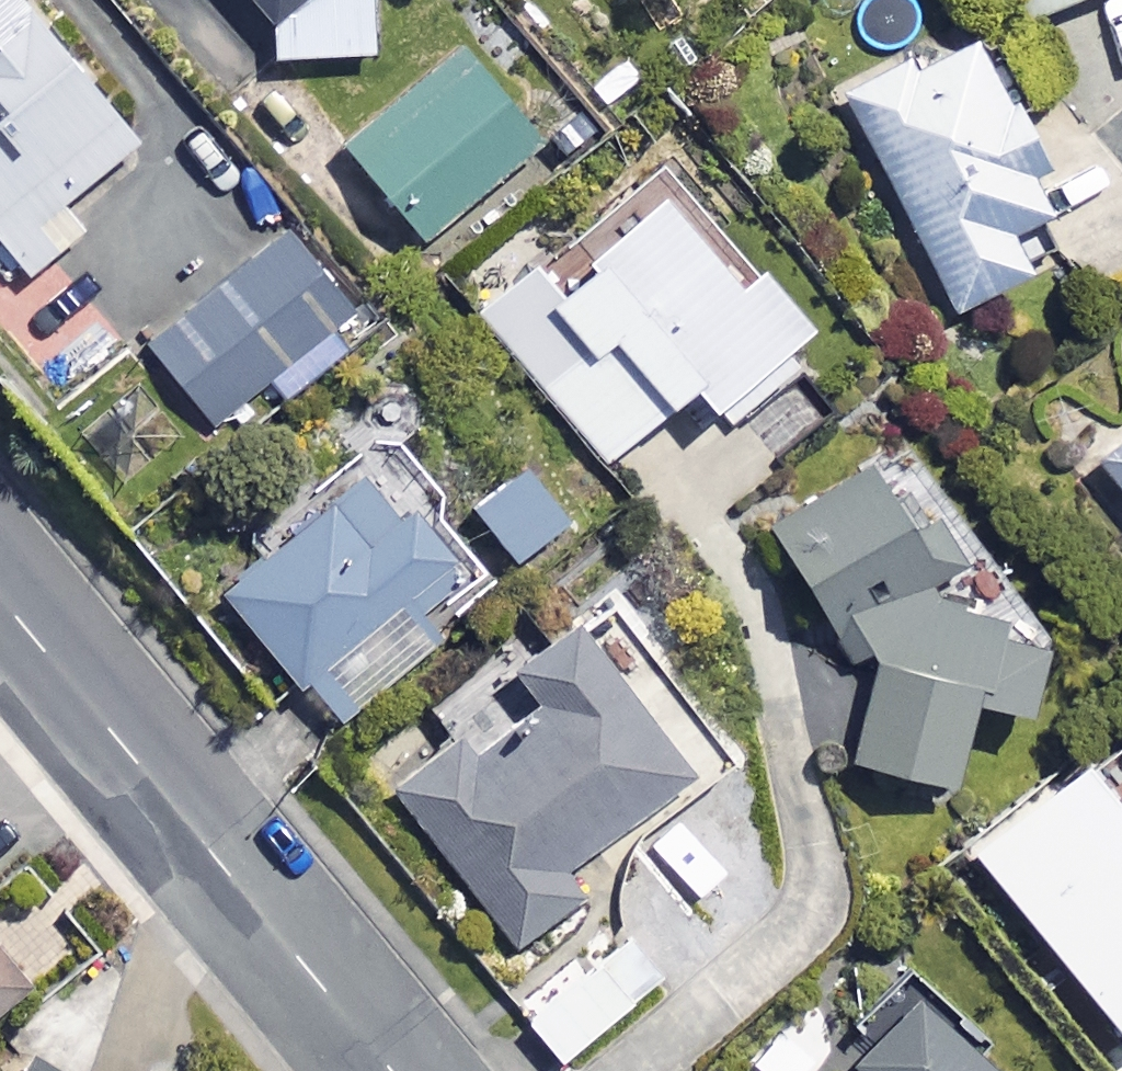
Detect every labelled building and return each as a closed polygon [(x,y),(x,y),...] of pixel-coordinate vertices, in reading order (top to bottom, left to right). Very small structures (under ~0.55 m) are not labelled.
[(26,0),(0,0),(0,238),(26,271),(80,228),(57,199),(135,138),(26,0)] [(270,20),(272,56),(365,50),(363,0),(253,0),(270,20)] [(1031,11),(1059,0),(1026,0),(1031,11)] [(1023,130),(971,27),(843,92),(953,306),(1026,269),(1004,226),(1040,208),(1005,139),(1023,130)] [(545,130),(462,34),(341,140),(424,235),(545,130)] [(609,131),(584,102),(537,144),(561,172),(609,131)] [(730,272),(657,188),(554,277),(516,233),(455,286),(603,457),(691,381),(728,423),(793,367),(774,346),(806,318),(751,255),(730,272)] [(355,308),(288,225),(145,339),(213,422),(355,308)] [(1094,457),(1121,491),(1121,433),(1094,457)] [(475,564),(386,451),(219,584),(328,722),(427,643),(408,618),(475,564)] [(566,513),(522,460),(470,504),(514,557),(566,513)] [(865,462),(768,525),(867,677),(847,753),(947,776),(966,693),(1019,705),(1038,619),(950,598),(929,570),(957,552),(929,508),(904,524),(865,462)] [(511,666),(542,705),(486,749),(466,723),(391,783),(514,940),(578,890),(558,865),(712,744),(598,598),(511,666)] [(1080,755),(969,846),(1121,1031),(1121,772),(1105,786),(1080,755)] [(656,977),(619,931),(520,1010),(557,1056),(656,977)] [(0,950),(0,996),(23,978),(0,950)] [(914,984),(863,1035),(871,1043),(843,1070),(1002,1070),(914,984)] [(27,1049),(15,1070),(68,1070),(27,1049)]
